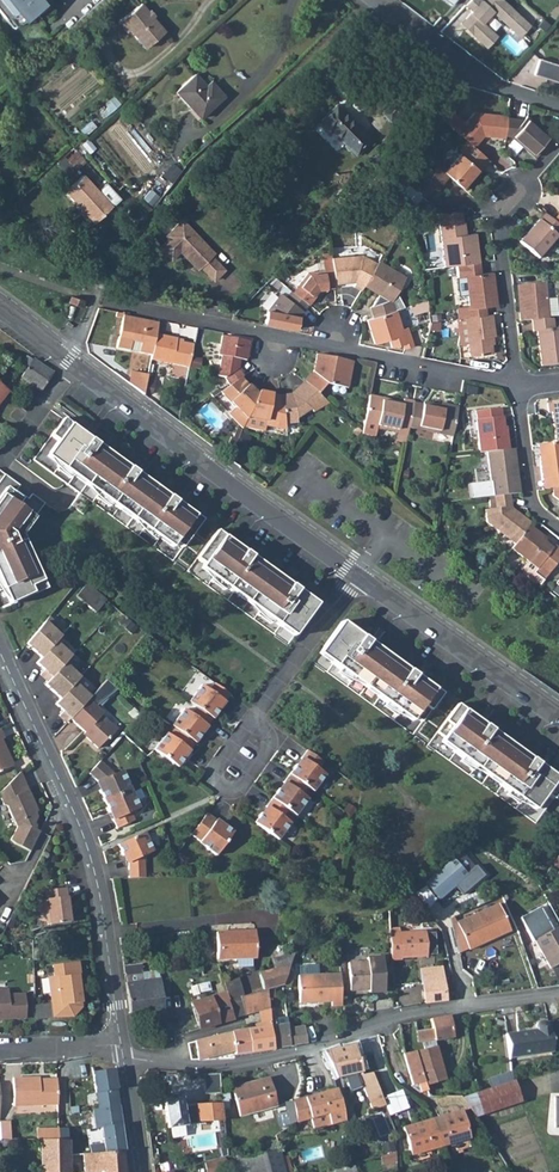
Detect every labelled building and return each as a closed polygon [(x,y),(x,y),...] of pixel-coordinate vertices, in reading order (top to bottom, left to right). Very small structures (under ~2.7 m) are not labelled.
[(3,18),(7,15),(14,24),(20,20),(33,9),(45,0),(0,0),(0,14),(3,18)] [(486,2),(498,14),(508,4),(515,11),(519,7),(527,15),(542,0),(488,0),(486,2)] [(483,5),(502,24),(505,21),(515,11),(508,4),(498,14),(486,2),(483,5)] [(140,3),(118,22),(126,32),(129,29),(144,48),(164,31),(140,3)] [(515,11),(523,19),(527,15),(519,7),(515,11)] [(34,11),(33,9),(20,20),(21,22),(34,11)] [(14,24),(7,15),(3,18),(11,27),(14,24)] [(538,59),(533,75),(558,83),(558,66),(538,59)] [(199,118),(224,95),(215,85),(210,90),(205,85),(194,74),(175,92),(199,118)] [(205,85),(210,90),(215,85),(210,81),(205,85)] [(390,121),(407,104),(399,96),(382,113),(390,121)] [(337,104),(317,124),(328,134),(331,131),(356,155),(371,140),(337,104)] [(437,116),(444,122),(452,114),(445,108),(437,116)] [(467,142),(474,148),(483,136),(505,138),(505,136),(507,118),(507,116),(474,112),(464,124),(452,114),(444,122),(456,132),(467,142)] [(534,158),(553,137),(544,129),(542,131),(526,116),(523,120),(507,118),(505,136),(509,136),(534,158)] [(461,188),(479,168),(481,170),(490,161),(474,148),(467,142),(459,151),(462,153),(444,173),(448,176),(461,188)] [(71,176),(87,160),(75,148),(59,164),(71,176)] [(426,201),(448,176),(444,173),(427,158),(405,184),(406,185),(421,197),(426,201)] [(461,188),(463,190),(481,170),(479,168),(461,188)] [(374,177),(386,187),(389,183),(378,173),(374,177)] [(111,206),(83,175),(64,192),(93,223),(111,206)] [(380,195),(386,187),(374,177),(368,184),(380,195)] [(401,191),(415,204),(421,197),(406,185),(401,191)] [(259,205),(269,213),(274,206),(265,198),(259,205)] [(437,213),(444,266),(455,265),(479,262),(475,233),(463,235),(460,210),(437,213)] [(539,221),(550,230),(555,224),(553,222),(545,215),(539,221)] [(213,281),(223,270),(211,257),(214,254),(181,220),(164,236),(167,239),(158,248),(170,260),(179,251),(180,250),(185,255),(183,256),(197,270),(200,267),(213,281)] [(558,237),(558,227),(555,224),(550,230),(539,221),(520,243),(539,260),(558,237)] [(305,302),(307,304),(317,291),(326,290),(325,288),(334,288),(333,284),(331,258),(331,254),(322,255),(322,263),(323,271),(317,272),(307,273),(292,292),(305,302)] [(331,258),(333,284),(355,282),(356,283),(354,286),(361,290),(363,287),(364,285),(377,264),(362,255),(331,258)] [(377,264),(364,285),(378,294),(371,306),(369,307),(373,318),(395,310),(404,307),(399,290),(406,278),(378,261),(377,264)] [(456,308),(457,319),(464,318),(485,315),(484,307),(496,305),(492,272),(480,274),(479,262),(455,265),(457,277),(457,278),(465,277),(467,294),(468,306),(456,308)] [(467,294),(465,277),(457,278),(457,277),(455,277),(457,296),(467,294)] [(519,311),(519,322),(532,320),(548,319),(545,283),(519,285),(522,310),(519,311)] [(266,311),(264,323),(295,329),(297,317),(303,309),(301,307),(305,302),(292,292),(291,291),(286,298),(280,293),(266,311)] [(71,297),(69,303),(81,307),(83,301),(71,297)] [(426,300),(412,305),(416,314),(428,311),(426,300)] [(373,318),(366,320),(374,344),(389,340),(391,348),(403,345),(404,349),(413,347),(407,328),(401,329),(395,310),(373,318)] [(467,344),(468,356),(492,353),(490,337),(494,336),(491,315),(485,315),(464,318),(467,344)] [(122,316),(116,348),(151,355),(155,335),(157,323),(122,316)] [(457,319),(459,344),(467,344),(464,318),(457,319)] [(540,367),(558,364),(558,328),(553,329),(552,319),(548,319),(532,320),(533,332),(536,332),(540,367)] [(176,326),(176,336),(197,336),(197,326),(176,326)] [(89,343),(107,346),(108,337),(91,333),(89,343)] [(151,355),(150,360),(188,368),(192,345),(176,341),(176,339),(155,335),(151,355)] [(221,356),(217,377),(224,378),(229,386),(240,379),(243,377),(237,369),(239,360),(245,361),(249,341),(222,336),(218,355),(221,356)] [(313,373),(304,382),(318,394),(326,385),(347,388),(352,361),(316,355),(313,373)] [(25,370),(21,376),(41,390),(53,373),(27,356),(20,367),(25,370)] [(131,372),(129,384),(143,395),(147,375),(131,372)] [(229,386),(219,393),(235,409),(245,420),(246,418),(258,392),(251,385),(249,387),(240,379),(229,386)] [(280,399),(284,423),(297,422),(296,419),(311,409),(312,412),(328,402),(318,394),(304,382),(290,395),(291,398),(280,399)] [(258,392),(246,418),(265,422),(264,426),(285,430),(284,423),(280,399),(271,397),(271,394),(258,392)] [(368,395),(363,424),(361,431),(361,435),(374,437),(376,426),(396,430),(396,435),(406,437),(408,427),(412,404),(413,401),(402,399),(402,402),(401,405),(381,401),(382,398),(368,395)] [(412,404),(408,427),(451,437),(457,411),(439,407),(422,403),(421,406),(412,404)] [(555,443),(558,443),(558,403),(547,404),(548,413),(552,413),(555,443)] [(475,421),(479,453),(486,452),(508,450),(506,431),(504,431),(502,417),(501,417),(500,408),(475,411),(476,420),(475,421)] [(228,415),(241,429),(242,427),(245,420),(235,409),(228,415)] [(57,441),(49,452),(61,462),(58,466),(72,475),(73,477),(76,472),(100,490),(97,494),(110,504),(119,510),(122,506),(146,524),(143,528),(157,538),(158,539),(161,535),(174,544),(175,543),(182,548),(202,520),(181,505),(179,507),(83,436),(84,434),(63,418),(50,436),(57,441)] [(242,427),(264,432),(264,426),(265,422),(246,418),(245,420),(242,427)] [(542,481),(550,480),(552,489),(558,488),(558,443),(555,443),(537,445),(542,481)] [(486,452),(491,497),(493,497),(509,495),(519,493),(515,457),(513,457),(512,449),(508,450),(486,452)] [(46,457),(58,466),(61,462),(49,452),(46,457)] [(56,469),(69,479),(72,475),(58,466),(56,469)] [(73,477),(97,494),(100,490),(76,472),(73,477)] [(542,481),(543,490),(552,489),(550,480),(542,481)] [(46,588),(35,564),(33,565),(19,538),(17,533),(29,517),(16,507),(22,500),(6,488),(0,496),(0,585),(2,589),(6,588),(13,602),(14,604),(46,588)] [(80,512),(82,514),(87,508),(84,506),(89,500),(79,493),(70,505),(80,512)] [(94,498),(108,507),(110,504),(97,494),(94,498)] [(514,545),(528,526),(530,523),(511,508),(509,495),(493,497),(494,500),(488,501),(489,510),(484,510),(486,523),(514,545)] [(119,510),(143,528),(146,524),(122,506),(119,510)] [(17,533),(19,538),(33,519),(29,517),(17,533)] [(514,545),(510,549),(526,561),(536,569),(532,575),(541,582),(558,561),(549,553),(552,549),(540,540),(543,537),(528,526),(514,545)] [(141,531),(154,541),(157,538),(143,528),(141,531)] [(217,530),(196,559),(203,564),(203,565),(215,574),(212,577),(226,587),(235,594),(237,590),(261,607),(259,611),(281,627),(284,624),(296,633),(317,605),(296,590),(296,591),(237,548),(239,546),(217,530)] [(158,539),(171,548),(174,544),(161,535),(158,539)] [(558,561),(558,559),(558,550),(554,546),(552,549),(549,553),(558,561)] [(536,569),(526,561),(520,569),(521,572),(538,586),(541,582),(532,575),(536,569)] [(200,568),(212,577),(215,574),(203,565),(200,568)] [(210,581),(223,591),(226,587),(212,577),(210,581)] [(71,593),(76,596),(86,584),(81,580),(71,593)] [(95,612),(105,600),(86,584),(76,596),(95,612)] [(2,589),(9,604),(13,602),(6,588),(2,589)] [(235,594),(259,611),(261,607),(237,590),(235,594)] [(26,643),(42,657),(56,641),(61,636),(54,630),(58,626),(48,617),(26,643)] [(341,622),(320,650),(333,659),(330,663),(339,670),(353,679),(355,676),(379,693),(376,697),(386,703),(399,713),(401,709),(414,718),(415,717),(422,722),(442,694),(420,678),(419,680),(360,638),(361,637),(341,622)] [(281,627),(293,637),(296,633),(284,624),(281,627)] [(71,656),(56,641),(42,657),(37,662),(45,669),(41,673),(48,680),(68,659),(71,656)] [(318,654),(330,663),(333,659),(320,650),(318,654)] [(77,667),(68,659),(48,680),(45,684),(60,698),(74,683),(79,678),(73,672),(77,667)] [(337,673),(350,683),(353,679),(339,670),(337,673)] [(353,679),(376,697),(379,693),(355,676),(353,679)] [(97,749),(106,739),(107,740),(115,731),(100,716),(102,714),(94,707),(97,705),(99,707),(106,700),(105,699),(116,690),(105,680),(90,697),(69,719),(84,732),(88,736),(85,738),(97,749)] [(74,683),(60,698),(55,704),(63,711),(59,715),(67,722),(69,719),(90,697),(74,683)] [(213,719),(220,709),(217,707),(222,701),(224,703),(230,695),(214,683),(209,690),(201,685),(189,702),(196,707),(213,719)] [(383,707),(396,717),(399,713),(386,703),(383,707)] [(436,733),(443,738),(443,739),(455,748),(452,752),(461,758),(475,768),(477,764),(501,782),(499,785),(508,792),(521,802),(524,798),(536,807),(545,795),(552,800),(558,791),(558,779),(543,767),(541,769),(477,722),(478,720),(457,705),(436,733)] [(195,743),(202,733),(200,731),(204,725),(207,727),(213,719),(196,707),(191,714),(184,709),(171,726),(179,731),(195,743)] [(399,713),(411,722),(414,718),(401,709),(399,713)] [(3,738),(0,731),(0,772),(10,767),(3,752),(6,751),(1,739),(3,738)] [(178,767),(185,757),(182,755),(187,749),(189,751),(195,743),(179,731),(173,738),(166,733),(154,750),(178,767)] [(440,743),(452,752),(455,748),(443,739),(440,743)] [(313,791),(325,774),(318,769),(323,762),(306,750),(300,758),(303,760),(299,766),(296,764),(289,774),(305,786),(313,791)] [(3,752),(10,767),(13,766),(6,751),(3,752)] [(459,762),(472,772),(475,768),(461,758),(459,762)] [(98,782),(99,782),(102,789),(99,790),(104,801),(131,789),(122,770),(114,774),(100,761),(88,773),(98,782)] [(475,768),(499,785),(501,782),(477,764),(475,768)] [(19,773),(0,792),(0,799),(3,805),(7,807),(17,828),(10,840),(15,844),(30,851),(40,832),(32,828),(33,825),(31,820),(35,813),(37,812),(19,773)] [(295,815),(307,799),(300,793),(305,786),(289,774),(283,782),(286,784),(281,790),(279,788),(271,798),(288,810),(295,815)] [(109,813),(112,811),(115,818),(112,819),(117,828),(135,820),(131,812),(139,808),(131,789),(104,801),(109,813)] [(505,796),(519,805),(521,802),(508,792),(505,796)] [(278,840),(290,823),(283,817),(288,810),(271,798),(265,807),(268,808),(264,814),(261,812),(254,822),(278,840)] [(521,802),(534,811),(536,807),(524,798),(521,802)] [(207,813),(191,835),(200,841),(199,843),(216,855),(233,832),(223,824),(221,827),(215,822),(217,820),(207,813)] [(144,832),(117,845),(122,856),(125,855),(128,861),(129,878),(145,877),(144,855),(152,851),(144,832)] [(458,851),(451,858),(452,859),(466,875),(475,867),(458,851)] [(466,875),(452,859),(425,882),(440,899),(455,886),(463,894),(484,875),(476,866),(475,867),(466,875)] [(558,895),(558,871),(548,888),(558,895)] [(44,900),(47,925),(71,922),(68,897),(66,897),(65,888),(44,891),(46,899),(44,900)] [(510,931),(497,904),(456,923),(468,950),(510,931)] [(554,929),(541,906),(521,917),(534,941),(536,940),(551,968),(558,963),(558,926),(554,929)] [(389,930),(391,960),(400,959),(400,957),(425,956),(424,955),(435,954),(434,933),(423,934),(423,932),(399,934),(399,929),(389,930)] [(216,933),(217,960),(237,959),(251,958),(256,958),(255,931),(216,933)] [(274,988),(283,985),(287,973),(290,965),(294,954),(271,959),(274,969),(259,973),(263,991),(266,990),(274,988)] [(348,963),(349,991),(368,990),(368,993),(384,992),(382,957),(367,958),(367,962),(348,963)] [(237,959),(237,967),(252,967),(251,958),(237,959)] [(53,1017),(72,1017),(80,1007),(78,990),(76,975),(79,974),(77,962),(52,965),(53,977),(56,977),(58,992),(49,994),(51,1004),(53,1017)] [(300,966),(300,976),(319,975),(318,965),(300,966)] [(420,970),(424,1003),(445,1001),(441,967),(420,970)] [(129,1013),(144,1011),(162,1009),(158,974),(157,971),(141,973),(141,974),(125,976),(129,1013)] [(283,985),(289,987),(293,975),(287,973),(283,985)] [(298,976),(299,1003),(331,1002),(331,1006),(341,1006),(340,974),(319,975),(300,976),(298,976)] [(226,993),(228,1000),(237,997),(243,996),(237,976),(222,981),(226,993)] [(47,978),(49,994),(58,992),(56,977),(53,977),(47,978)] [(266,990),(267,1000),(275,998),(274,988),(266,990)] [(26,1018),(25,994),(8,995),(8,990),(0,990),(0,1019),(26,1018)] [(237,997),(243,1016),(258,1012),(269,1009),(267,1000),(266,990),(263,991),(243,996),(237,997)] [(292,1001),(291,991),(284,992),(285,1001),(292,1001)] [(191,1004),(199,1029),(223,1022),(223,1021),(233,1019),(227,1000),(228,1000),(226,993),(211,998),(191,1004)] [(227,1000),(233,1019),(243,1016),(237,997),(228,1000),(227,1000)] [(51,1004),(34,1005),(35,1018),(53,1017),(51,1004)] [(144,1011),(146,1023),(164,1021),(162,1009),(144,1011)] [(253,1024),(254,1029),(270,1027),(271,1026),(269,1014),(269,1011),(269,1009),(258,1012),(260,1024),(253,1024)] [(270,1027),(273,1050),(289,1045),(306,1043),(304,1026),(288,1029),(287,1023),(276,1026),(275,1019),(274,1014),(273,1014),(273,1011),(269,1011),(269,1014),(271,1026),(270,1027)] [(275,1019),(276,1026),(287,1023),(287,1016),(275,1019)] [(417,1032),(422,1051),(415,1052),(425,1085),(435,1082),(425,1050),(436,1048),(434,1040),(453,1037),(449,1016),(430,1019),(432,1030),(417,1032)] [(506,1034),(509,1058),(551,1052),(547,1028),(547,1026),(545,1024),(543,1022),(539,1022),(538,1023),(536,1025),(535,1027),(535,1030),(506,1034)] [(234,1052),(234,1055),(273,1050),(270,1027),(254,1029),(247,1029),(245,1030),(231,1032),(234,1052)] [(198,1058),(198,1060),(234,1052),(231,1032),(195,1041),(195,1042),(198,1058)] [(323,1052),(333,1074),(339,1072),(340,1077),(340,1078),(357,1074),(369,1101),(372,1110),(384,1105),(381,1096),(376,1084),(371,1073),(363,1075),(362,1073),(358,1058),(357,1058),(355,1049),(354,1045),(338,1048),(337,1046),(323,1052)] [(425,1050),(435,1082),(445,1079),(436,1048),(425,1050)] [(417,1084),(420,1092),(427,1091),(425,1085),(415,1052),(403,1055),(412,1085),(417,1084)] [(92,1109),(93,1110),(118,1106),(113,1069),(92,1072),(98,1108),(92,1109)] [(488,1079),(490,1087),(512,1081),(511,1071),(488,1079)] [(206,1092),(221,1091),(220,1073),(205,1074),(206,1092)] [(39,1077),(13,1078),(14,1106),(57,1105),(57,1081),(39,1082),(39,1079),(39,1077)] [(232,1088),(240,1117),(276,1107),(268,1077),(232,1088)] [(461,1097),(474,1117),(520,1101),(513,1081),(461,1097)] [(411,1085),(419,1092),(420,1092),(417,1084),(412,1085),(411,1085)] [(317,1129),(344,1121),(343,1109),(336,1089),(298,1099),(293,1100),(297,1122),(310,1118),(313,1129),(317,1129)] [(384,1096),(391,1114),(408,1108),(401,1090),(384,1096)] [(167,1128),(185,1125),(185,1123),(187,1123),(187,1125),(200,1124),(200,1121),(200,1120),(209,1120),(209,1121),(211,1121),(211,1120),(221,1120),(224,1120),(222,1103),(196,1104),(182,1107),(180,1093),(162,1095),(167,1128)] [(278,1111),(283,1131),(289,1126),(297,1122),(293,1100),(285,1103),(286,1109),(278,1111)] [(118,1106),(93,1110),(95,1128),(101,1127),(103,1143),(89,1145),(90,1155),(122,1153),(126,1153),(118,1106)] [(432,1119),(440,1147),(468,1138),(460,1111),(432,1119)] [(403,1127),(411,1155),(440,1147),(432,1119),(403,1127)] [(0,1140),(5,1140),(10,1139),(11,1139),(10,1121),(0,1122),(0,1135),(0,1140)] [(37,1140),(41,1140),(58,1140),(58,1128),(36,1129),(37,1140)] [(58,1140),(41,1140),(41,1171),(68,1171),(68,1140),(58,1140)] [(265,1143),(267,1152),(279,1149),(277,1140),(265,1143)] [(379,1144),(382,1156),(396,1152),(395,1141),(379,1144)] [(279,1149),(267,1152),(244,1158),(234,1154),(240,1171),(285,1171),(279,1149)] [(122,1153),(90,1155),(83,1155),(84,1171),(88,1171),(102,1171),(123,1171),(122,1153)] [(228,1171),(240,1171),(234,1154),(227,1156),(224,1157),(228,1171)] [(206,1171),(223,1171),(228,1171),(224,1157),(221,1158),(204,1162),(206,1171)]
